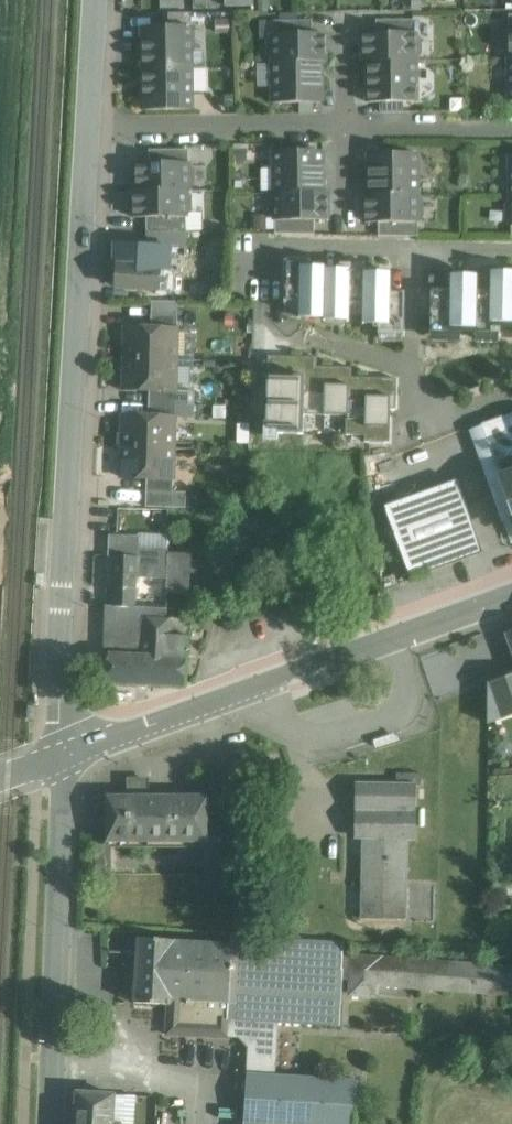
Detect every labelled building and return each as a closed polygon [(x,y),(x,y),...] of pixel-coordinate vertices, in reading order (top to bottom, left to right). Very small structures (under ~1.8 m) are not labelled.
[(416,20),(376,20),(376,34),(416,33),(416,20)] [(312,21),(273,21),(273,34),(312,34),(312,21)] [(191,27),(142,27),(143,69),(191,68),(191,27)] [(416,37),(416,33),(376,34),(363,34),(364,61),(368,61),(416,60),(416,56),(421,52),(421,42),(416,37)] [(312,34),(273,34),(273,38),(268,43),(268,53),(273,57),(273,61),(322,61),(322,62),(326,62),(326,34),(312,34)] [(417,102),(416,60),(368,61),(368,103),(417,102)] [(322,61),(273,61),(273,103),(322,103),(322,62),(322,61)] [(191,68),(143,69),(143,111),(192,110),(191,68)] [(189,163),(189,150),(149,150),(149,163),(189,163)] [(323,151),(274,152),(274,170),(262,170),(263,189),(274,189),(274,194),(323,193),(323,192),(323,151)] [(417,195),(417,153),(369,154),(369,195),(417,195)] [(189,167),(189,163),(149,163),(136,163),(136,190),(184,190),(184,191),(189,191),(189,186),(193,182),(193,171),(189,167)] [(184,190),(136,190),(133,190),(133,217),(146,217),(185,217),(185,213),(189,208),(189,198),(184,194),(184,191),(184,190)] [(323,192),(323,193),(274,194),(274,197),(270,202),(270,212),(274,217),(275,220),(314,220),(327,220),(327,192),(323,192)] [(417,195),(369,195),(365,195),(365,222),(378,222),(418,222),(417,218),(422,214),(422,203),(417,199),(417,195)] [(185,217),(146,217),(147,231),(186,232),(185,217)] [(314,234),(314,220),(275,220),(275,234),(314,234)] [(418,222),(378,222),(378,236),(418,237),(418,222)] [(169,247),(121,244),(119,266),(117,266),(116,287),(158,289),(159,270),(168,271),(169,247)] [(310,261),(285,260),(284,303),(299,304),(300,280),(310,280),(310,266),(310,261)] [(365,264),(340,264),(339,269),(339,283),(349,283),(349,307),(363,307),(364,307),(365,272),(365,264)] [(326,267),(310,266),(310,280),(300,280),(299,304),(299,318),(323,318),(323,321),(349,322),(349,307),(349,283),(339,283),(339,269),(326,269),(326,267)] [(390,273),(365,272),(364,307),(363,307),(363,324),(378,325),(389,325),(390,292),(390,273)] [(491,272),(491,291),(490,323),(501,323),(511,323),(511,272),(491,272)] [(477,276),(451,275),(451,290),(450,328),(461,328),(475,328),(476,291),(477,276)] [(451,290),(432,290),(431,334),(460,335),(461,328),(450,328),(451,290)] [(491,291),(476,291),(475,328),(475,335),(500,336),(501,323),(490,323),(491,291)] [(405,292),(390,292),(389,325),(378,325),(378,335),(404,335),(405,292)] [(177,329),(125,327),(124,358),(176,360),(177,329)] [(318,357),(269,357),(268,433),(305,434),(305,414),(349,415),(348,434),(366,434),(366,441),(391,442),(391,409),(397,409),(398,379),(349,378),(350,368),(318,367),(318,357)] [(176,360),(124,358),(124,389),(149,390),(175,391),(176,360)] [(175,391),(149,390),(149,403),(175,404),(175,391)] [(175,404),(149,403),(148,416),(175,417),(175,404)] [(482,425),(511,508),(511,414),(482,425)] [(148,416),(123,416),(122,446),(174,448),(175,417),(148,416)] [(174,448),(122,446),(121,477),(147,478),(173,479),(174,448)] [(173,479),(147,478),(146,491),(173,492),(173,479)] [(458,479),(384,505),(410,578),(484,552),(458,479)] [(173,492),(146,491),(146,507),(185,508),(186,492),(173,492)] [(139,548),(113,548),(111,606),(135,607),(135,599),(145,600),(146,587),(136,587),(137,577),(139,548)] [(168,549),(139,548),(137,577),(168,578),(169,551),(168,551),(168,549)] [(191,552),(169,551),(168,578),(167,592),(190,593),(191,552)] [(167,608),(137,608),(135,607),(111,606),(106,606),(105,655),(109,655),(109,683),(185,686),(188,637),(186,637),(186,620),(167,618),(167,608)] [(489,684),(488,709),(488,723),(511,715),(511,676),(489,684)] [(422,773),(397,773),(397,785),(421,785),(422,773)] [(147,779),(128,779),(128,794),(147,794),(147,779)] [(397,785),(357,785),(356,837),(365,837),(363,919),(405,919),(406,838),(415,838),(416,786),(397,785)] [(128,794),(109,795),(110,835),(138,834),(139,846),(175,845),(175,839),(205,839),(205,794),(147,794),(128,794)] [(344,943),(232,936),(232,944),(233,944),(232,963),(342,969),(343,957),(344,943)] [(232,944),(138,939),(134,1003),(170,1005),(168,1033),(228,1036),(228,1035),(229,1019),(232,963),(233,944),(232,944)] [(511,968),(354,957),(354,958),(343,957),(342,969),(342,978),(352,979),(351,994),(376,995),(377,984),(509,993),(511,968)] [(342,969),(232,963),(229,1019),(277,1022),(277,1021),(305,1023),(305,1024),(306,1024),(307,1023),(338,1025),(338,1026),(339,1026),(342,978),(342,969)] [(274,1075),(277,1022),(229,1019),(228,1035),(241,1035),(250,1046),(249,1074),(247,1073),(244,1123),(354,1123),(357,1080),(274,1075)] [(78,1092),(76,1123),(113,1123),(114,1094),(78,1092)]
